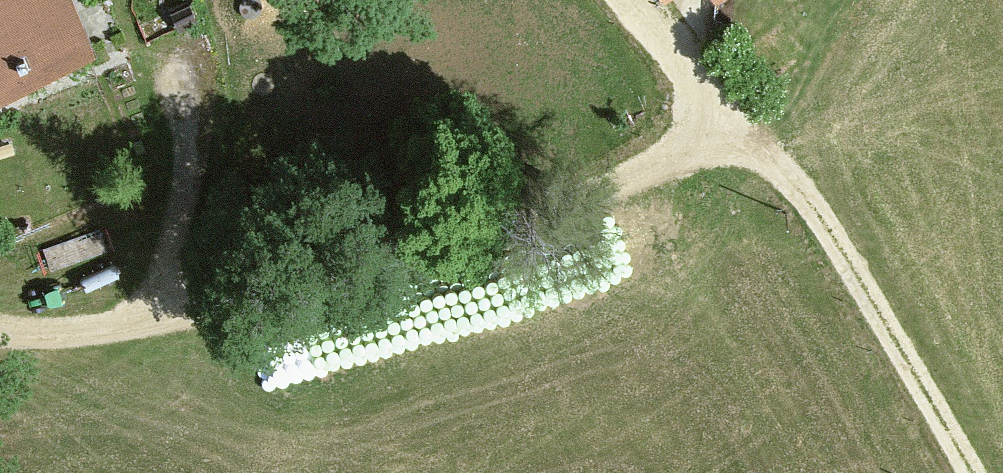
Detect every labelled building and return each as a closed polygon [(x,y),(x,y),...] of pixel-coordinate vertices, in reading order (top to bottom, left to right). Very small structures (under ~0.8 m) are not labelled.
[(105,49),(84,0),(0,0),(0,93),(105,49)]
